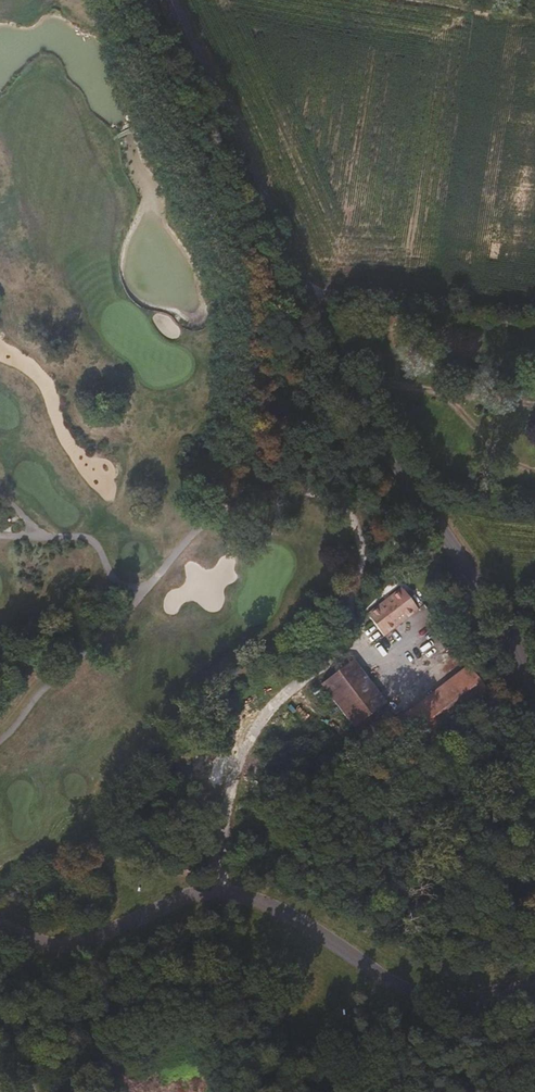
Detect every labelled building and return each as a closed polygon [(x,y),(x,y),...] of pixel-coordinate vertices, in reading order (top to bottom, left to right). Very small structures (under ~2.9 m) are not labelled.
[(403,588),(365,616),(382,638),(419,610),(403,588)] [(351,730),(385,708),(354,662),(320,685),(351,730)]
